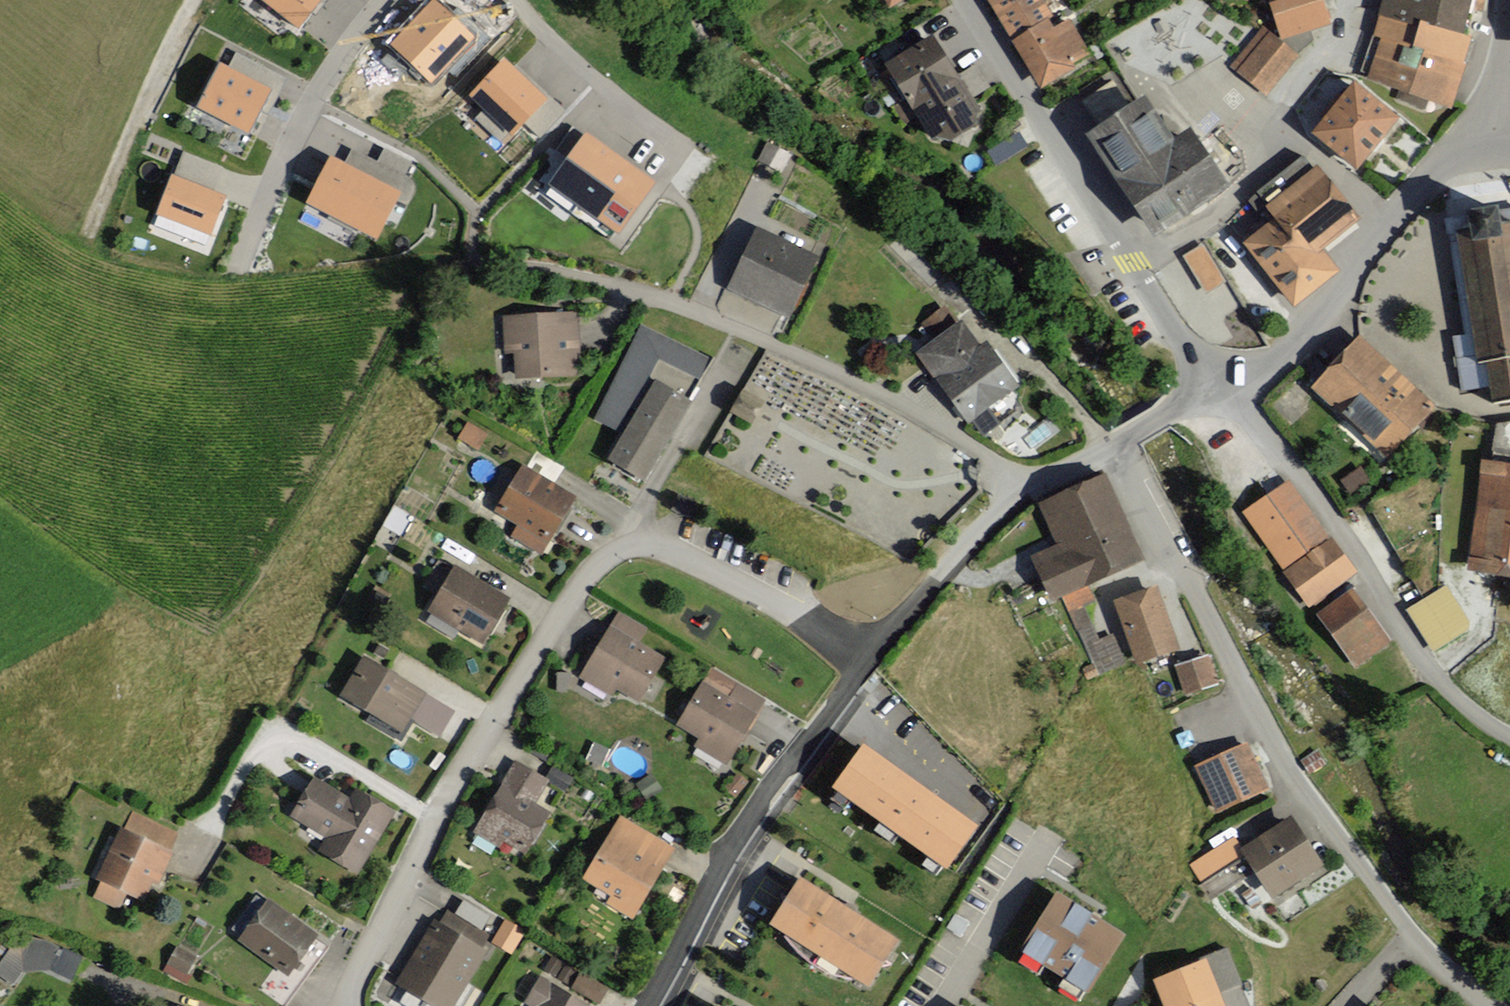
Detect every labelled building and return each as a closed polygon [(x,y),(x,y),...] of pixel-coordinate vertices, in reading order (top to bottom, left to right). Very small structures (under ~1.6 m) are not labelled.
[(298,28),(319,0),(262,0),(298,28)] [(992,0),(1044,85),(1091,56),(1069,21),(1060,27),(1044,0),(992,0)] [(1276,5),(1286,38),(1329,26),(1321,0),(1293,0),(1276,5)] [(1474,0),(1384,0),(1378,34),(1387,35),(1463,59),(1474,0)] [(471,38),(434,2),(394,44),(431,79),(471,38)] [(932,24),(884,53),(933,131),(980,103),(932,24)] [(1267,26),(1233,66),(1267,95),(1301,55),(1267,26)] [(1463,59),(1387,35),(1372,75),(1449,102),(1463,59)] [(548,99),(504,59),(470,97),(513,136),(548,99)] [(272,89),(219,63),(197,107),(249,134),(272,89)] [(1356,87),(1316,134),(1360,171),(1400,124),(1356,87)] [(1150,98),(1092,138),(1158,232),(1237,178),(1191,113),(1170,127),(1150,98)] [(656,182),(585,132),(548,184),(619,234),(656,182)] [(791,154),(768,143),(759,161),(782,172),(791,154)] [(401,192),(331,155),(306,203),(377,239),(401,192)] [(1247,243),(1295,303),(1335,271),(1316,248),(1353,219),(1315,172),(1270,208),(1278,218),(1247,243)] [(226,196),(172,175),(156,216),(211,236),(226,196)] [(1470,209),(1470,213),(1473,239),(1502,235),(1499,210),(1499,205),(1470,209)] [(1448,217),(1461,327),(1454,327),(1460,384),(1489,381),(1491,394),(1509,392),(1509,209),(1499,210),(1502,235),(1473,239),(1470,213),(1448,217)] [(786,309),(815,249),(756,221),(727,281),(786,309)] [(1205,290),(1225,279),(1203,241),(1184,252),(1205,290)] [(932,335),(955,318),(945,304),(921,320),(932,335)] [(574,311),(504,313),(505,348),(516,348),(517,370),(575,369),(574,311)] [(977,337),(961,315),(916,349),(948,390),(998,352),(983,333),(977,337)] [(1432,399),(1357,332),(1312,382),(1387,449),(1432,399)] [(998,352),(948,390),(972,421),(1022,382),(998,352)] [(692,393),(651,369),(603,450),(644,474),(692,393)] [(753,411),(765,385),(749,377),(737,403),(753,411)] [(485,434),(466,422),(458,434),(477,446),(485,434)] [(1481,452),(1467,562),(1509,567),(1509,456),(1481,452)] [(577,489),(521,459),(495,508),(518,520),(510,535),(544,553),(577,489)] [(1285,568),(1330,536),(1287,476),(1242,508),(1285,568)] [(1062,546),(1036,557),(1053,595),(1139,556),(1104,479),(1044,506),(1062,546)] [(1330,536),(1285,568),(1309,602),(1354,571),(1330,536)] [(508,593),(454,561),(427,605),(481,637),(508,593)] [(1153,575),(1111,591),(1138,659),(1179,643),(1153,575)] [(1316,608),(1356,663),(1390,638),(1350,583),(1316,608)] [(1448,589),(1407,611),(1428,647),(1468,625),(1448,589)] [(640,629),(616,615),(580,675),(611,694),(617,684),(635,695),(658,658),(633,642),(640,629)] [(428,688),(360,650),(339,689),(373,708),(366,719),(400,738),(411,718),(425,693),(428,688)] [(1209,651),(1175,662),(1184,691),(1219,679),(1209,651)] [(756,707),(703,675),(676,719),(702,734),(697,742),(724,759),(756,707)] [(452,708),(425,693),(411,718),(437,734),(452,708)] [(1244,741),(1198,763),(1221,808),(1266,785),(1244,741)] [(936,863),(966,821),(855,743),(825,785),(936,863)] [(545,778),(514,760),(475,829),(500,843),(503,837),(524,848),(546,810),(532,802),(545,778)] [(571,776),(549,765),(543,776),(565,787),(571,776)] [(358,871),(395,808),(355,785),(349,795),(311,773),(288,811),(329,835),(320,849),(358,871)] [(1290,808),(1241,840),(1274,890),(1323,857),(1290,808)] [(672,847),(620,816),(583,877),(634,908),(672,847)] [(174,848),(120,823),(96,874),(149,899),(174,848)] [(1228,837),(1189,865),(1216,902),(1255,875),(1228,837)] [(896,937),(800,874),(772,917),(868,980),(896,937)] [(1121,930),(1056,889),(1016,954),(1081,995),(1121,930)] [(280,978),(307,938),(255,903),(228,944),(280,978)] [(486,944),(433,914),(396,977),(445,1005),(450,1005),(486,944)] [(522,933),(504,921),(492,940),(509,951),(522,933)] [(0,966),(0,974),(17,978),(20,965),(75,975),(80,948),(6,934),(0,966)] [(177,941),(162,968),(183,979),(198,953),(177,941)] [(1225,949),(1202,957),(1213,987),(1236,979),(1225,949)] [(1202,957),(1154,974),(1166,1005),(1220,1005),(1213,987),(1202,957)] [(605,986),(578,970),(569,985),(597,1001),(605,986)] [(525,1000),(535,1005),(595,1005),(596,1005),(542,972),(525,1000)]
